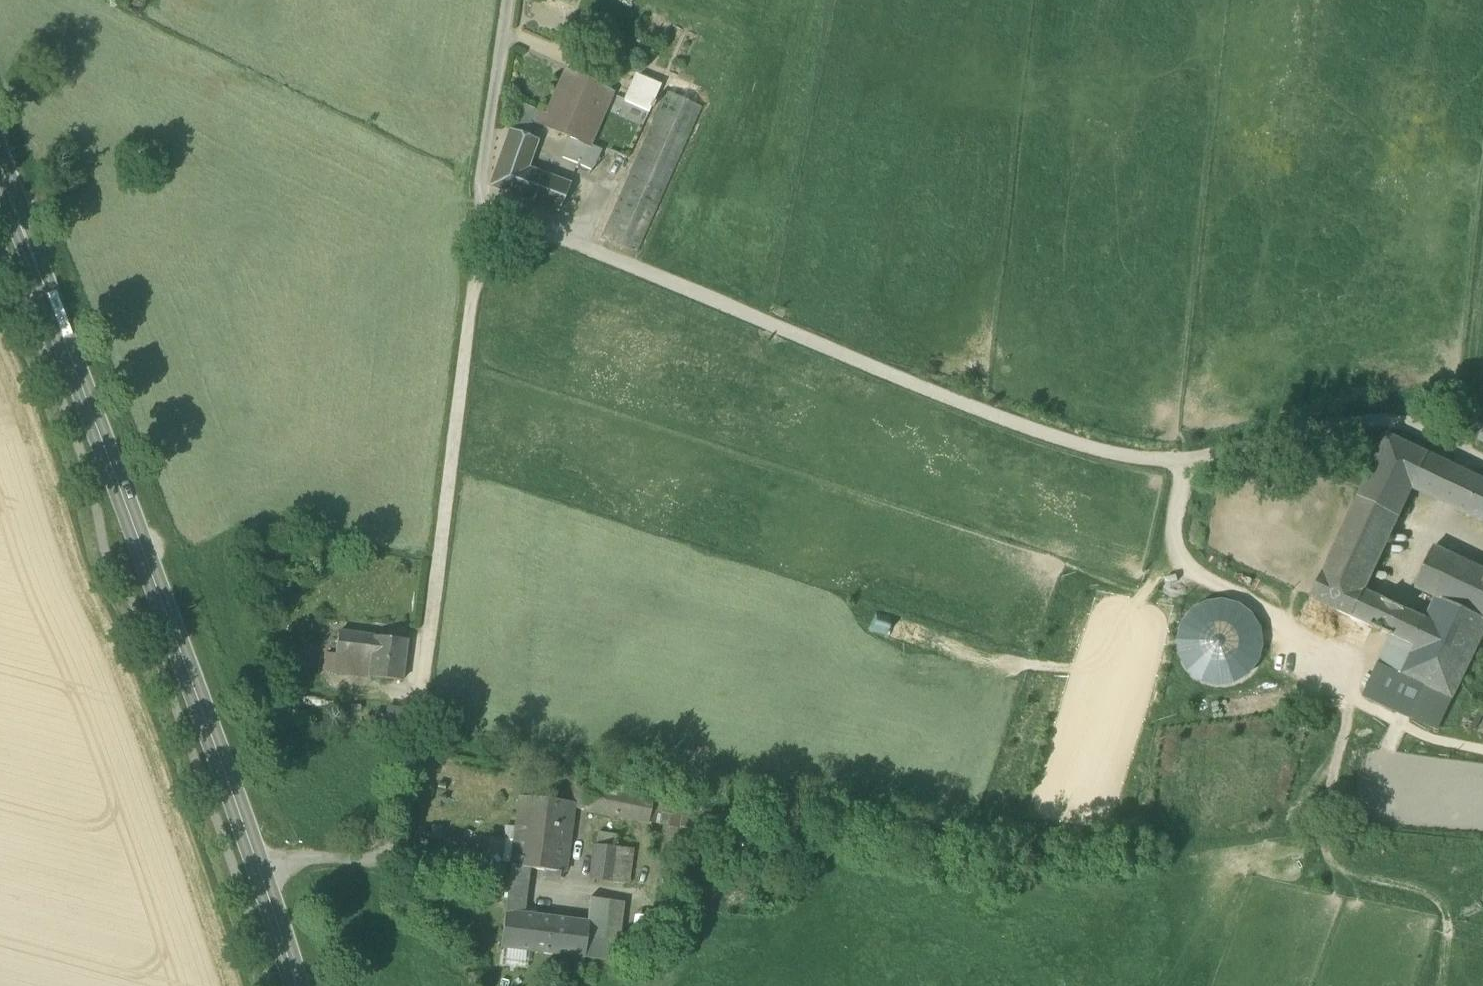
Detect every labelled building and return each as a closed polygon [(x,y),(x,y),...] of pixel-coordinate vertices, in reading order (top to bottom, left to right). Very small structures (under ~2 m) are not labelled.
[(571,139),(588,147),(589,146),(612,93),(567,73),(547,116),(541,113),(536,124),(571,139)] [(636,75),(629,93),(653,104),(661,86),(636,75)] [(601,237),(638,254),(703,109),(666,92),(601,237)] [(655,104),(653,104),(629,93),(625,102),(649,113),(651,108),(653,109),(655,104)] [(511,131),(525,136),(530,122),(536,124),(541,113),(521,104),(511,131)] [(490,187),(559,213),(570,185),(528,169),(538,141),(525,136),(511,131),(490,187)] [(563,159),(592,172),(601,151),(589,146),(588,147),(571,139),(563,159)] [(601,181),(622,190),(632,166),(611,157),(601,181)] [(1413,489),(1436,500),(1451,465),(1388,436),(1312,598),(1375,628),(1387,602),(1365,592),(1413,489)] [(1436,500),(1453,508),(1469,474),(1451,465),(1436,500)] [(1469,474),(1453,508),(1482,522),(1482,481),(1469,474)] [(1402,609),(1390,635),(1391,636),(1379,665),(1453,700),(1482,637),(1482,620),(1470,614),(1482,586),(1482,571),(1435,548),(1416,589),(1436,599),(1427,620),(1402,609)] [(1470,614),(1482,620),(1482,586),(1470,614)] [(1402,609),(1387,602),(1375,628),(1390,635),(1402,609)] [(1184,627),(1179,642),(1182,657),(1190,672),(1203,681),(1218,685),(1235,682),(1249,674),(1258,661),(1262,647),(1260,630),(1251,616),(1239,606),(1224,603),(1206,606),(1193,613),(1184,627)] [(336,656),(371,660),(374,637),(339,633),(336,656)] [(402,682),(407,641),(374,637),(371,660),(369,678),(402,682)] [(371,660),(336,656),(334,674),(369,678),(371,660)] [(1438,730),(1453,700),(1379,665),(1366,696),(1438,730)] [(1272,692),(1222,704),(1225,718),(1276,707),(1272,692)] [(586,809),(649,822),(653,802),(575,787),(573,804),(574,804),(573,810),(585,812),(586,809)] [(511,866),(511,867),(530,870),(545,872),(560,874),(565,874),(573,810),(574,804),(573,804),(519,798),(511,866)] [(683,808),(653,802),(649,822),(679,828),(683,808)] [(684,804),(683,808),(679,828),(706,833),(711,809),(684,804)] [(598,834),(597,846),(614,848),(616,837),(598,834)] [(610,883),(614,848),(597,846),(592,881),(610,883)] [(632,851),(614,848),(610,883),(626,886),(632,851)] [(524,915),(530,870),(511,867),(505,913),(524,915)] [(560,874),(545,872),(544,879),(560,881),(560,874)] [(587,923),(570,921),(566,957),(616,963),(624,904),(590,899),(587,923)] [(500,949),(566,957),(570,921),(524,915),(505,913),(500,949)]
